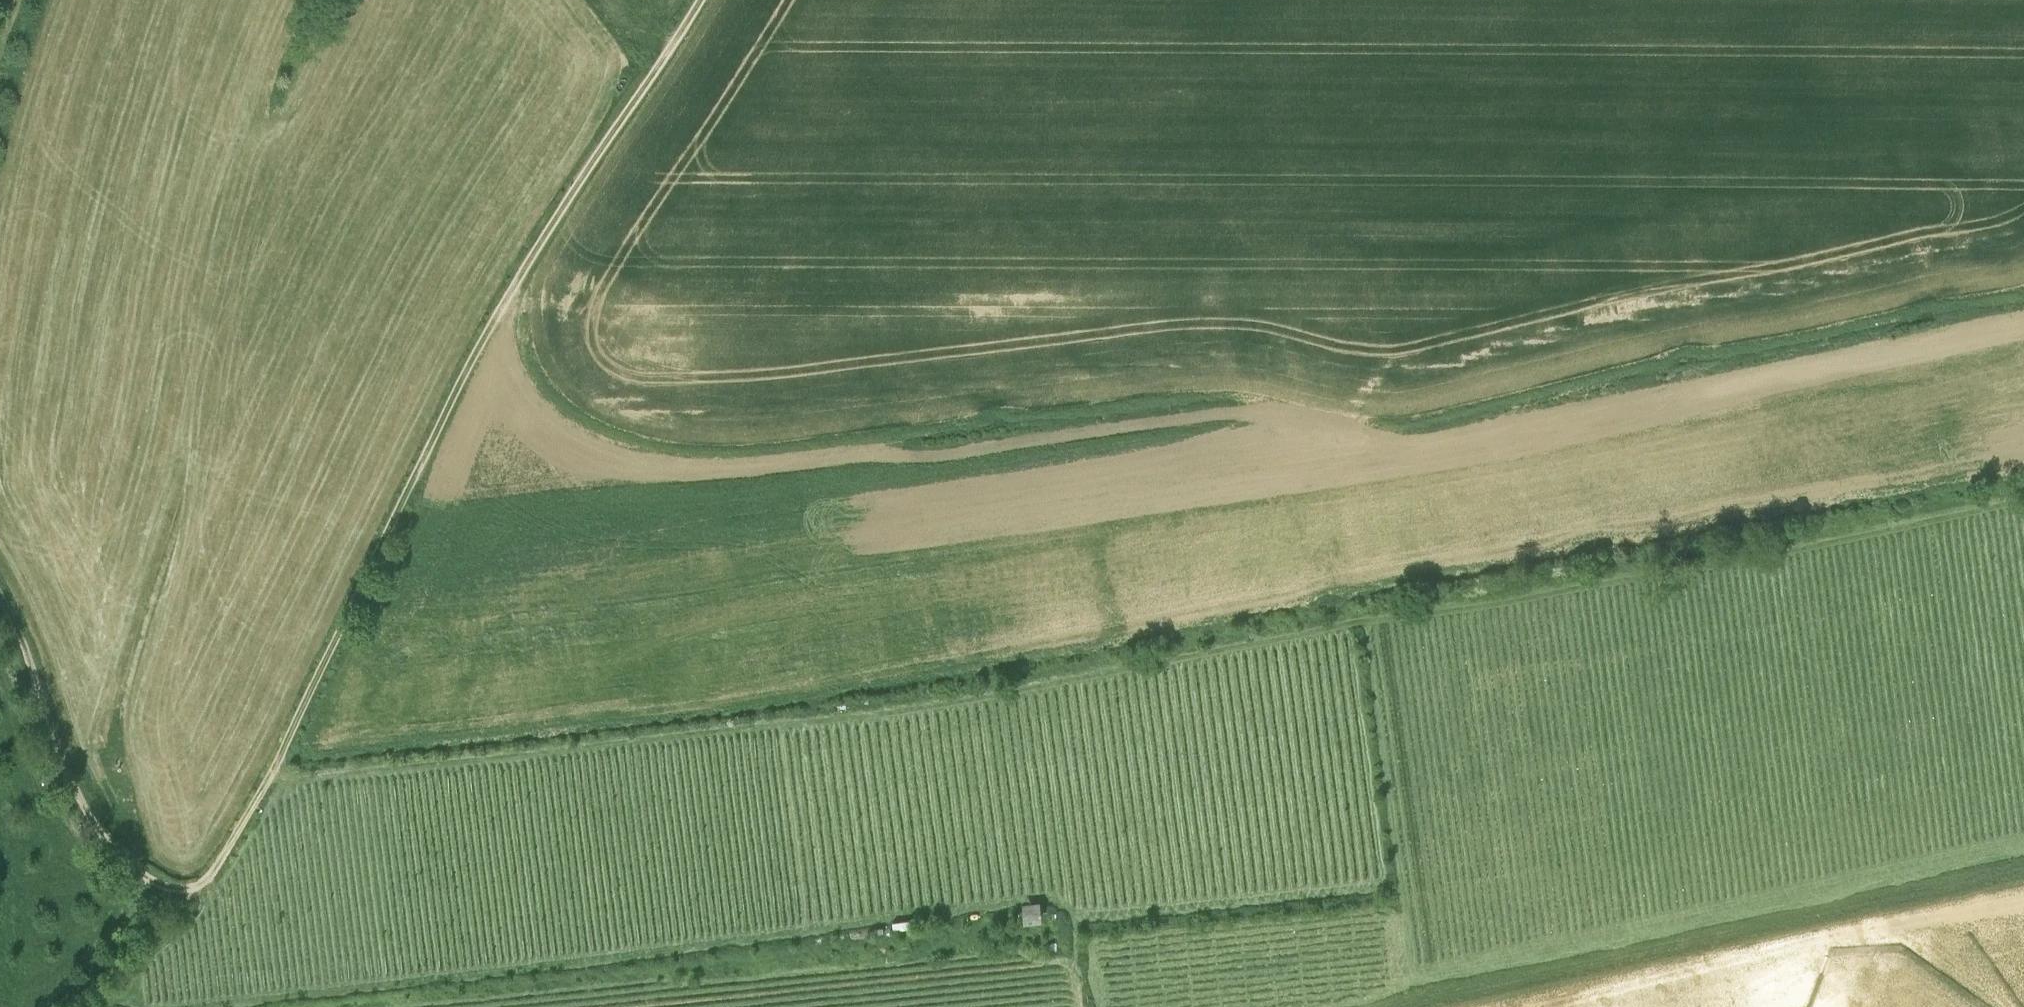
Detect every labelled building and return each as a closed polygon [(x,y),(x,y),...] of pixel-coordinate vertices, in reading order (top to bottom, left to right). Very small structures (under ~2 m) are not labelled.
[(1027,900),(1029,919),(1047,917),(1045,898),(1027,900)]
